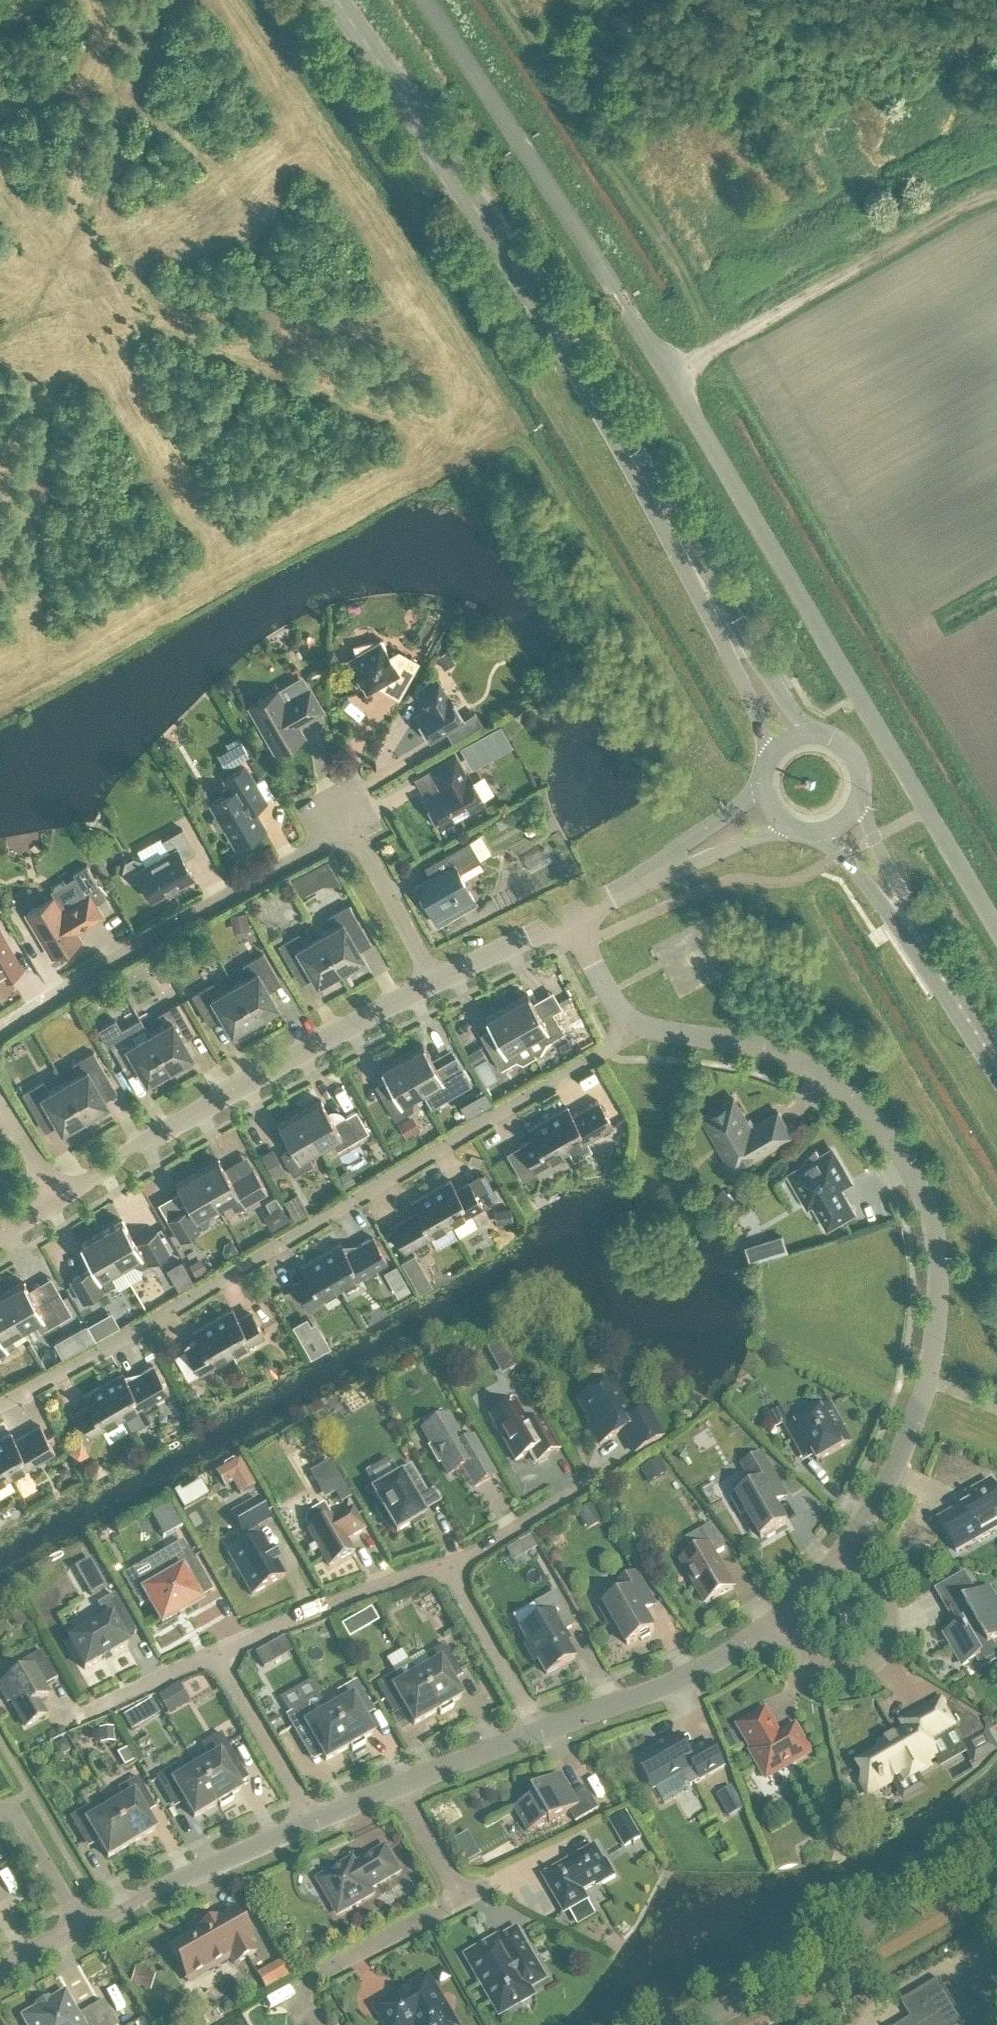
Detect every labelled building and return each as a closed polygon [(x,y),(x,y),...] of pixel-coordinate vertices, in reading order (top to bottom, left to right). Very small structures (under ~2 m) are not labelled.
[(382,638),(353,644),(355,652),(347,657),(351,665),(350,665),(360,684),(361,683),(366,691),(376,684),(398,696),(417,661),(397,650),(389,655),(384,648),(382,638)] [(443,667),(454,661),(446,649),(436,655),(443,667)] [(438,680),(417,692),(426,708),(415,715),(429,738),(462,718),(448,695),(447,696),(438,680)] [(284,701),(277,689),(249,706),(275,751),(303,734),(297,723),(322,709),(309,687),(284,701)] [(508,721),(463,739),(473,763),(518,745),(508,721)] [(242,757),(247,754),(238,740),(233,743),(242,757)] [(438,825),(483,800),(468,772),(466,773),(455,753),(428,768),(436,781),(438,782),(436,789),(423,797),(438,825)] [(224,825),(231,837),(260,821),(250,805),(251,801),(261,795),(244,765),(225,776),(229,783),(222,788),(221,792),(222,795),(210,802),(217,813),(213,815),(212,819),(216,826),(220,827),(224,825)] [(193,877),(183,858),(195,851),(181,826),(161,838),(168,850),(145,863),(142,858),(132,855),(124,860),(121,870),(126,878),(136,881),(140,879),(151,898),(165,890),(166,892),(193,877)] [(458,871),(480,859),(469,839),(444,853),(450,864),(415,884),(437,922),(461,909),(462,911),(473,905),(472,903),(475,901),(458,871)] [(85,894),(61,908),(54,895),(26,912),(51,954),(79,938),(75,930),(102,914),(94,902),(105,896),(86,864),(72,872),(85,894)] [(313,866),(291,878),(300,894),(321,883),(313,866)] [(351,936),(363,929),(348,903),(327,915),(333,925),(319,934),(341,973),(355,965),(353,961),(362,956),(351,936)] [(232,930),(248,927),(245,911),(229,913),(232,930)] [(9,946),(0,931),(0,952),(9,946)] [(341,973),(319,934),(304,942),(298,932),(277,944),(292,970),(304,963),(316,982),(325,977),(327,981),(341,973)] [(248,974),(233,983),(256,1022),(270,1014),(267,1010),(277,1005),(265,985),(278,978),(263,952),(242,964),(248,974)] [(0,962),(0,990),(12,983),(0,962)] [(256,1022),(233,983),(218,991),(212,981),(191,993),(206,1019),(219,1012),(230,1031),(240,1026),(242,1030),(256,1022)] [(540,1015),(527,992),(505,1004),(534,1055),(539,1052),(545,1041),(563,1031),(551,1009),(540,1015)] [(163,1023),(148,1032),(171,1071),(185,1063),(183,1059),(192,1054),(180,1034),(191,1028),(176,1002),(157,1013),(163,1023)] [(534,1055),(505,1004),(484,1017),(497,1039),(486,1046),(499,1068),(515,1058),(522,1062),(534,1055)] [(155,1075),(157,1079),(171,1071),(148,1032),(147,1033),(139,1019),(121,1029),(115,1018),(97,1028),(107,1045),(110,1043),(124,1067),(134,1061),(145,1081),(155,1075)] [(579,1045),(592,1037),(585,1023),(571,1031),(579,1045)] [(470,1082),(454,1055),(450,1047),(431,1058),(422,1043),(401,1055),(421,1090),(430,1106),(470,1082)] [(472,1064),(485,1056),(479,1046),(466,1053),(472,1064)] [(78,1072),(63,1081),(86,1120),(100,1112),(98,1108),(107,1103),(95,1083),(108,1076),(93,1050),(72,1062),(78,1072)] [(408,1097),(421,1090),(401,1055),(379,1067),(392,1090),(382,1096),(394,1118),(414,1107),(408,1097)] [(86,1120),(63,1081),(48,1090),(42,1079),(21,1091),(36,1117),(49,1110),(60,1130),(70,1124),(72,1128),(86,1120)] [(487,1088),(463,1101),(469,1111),(493,1099),(487,1088)] [(702,1114),(733,1168),(792,1134),(778,1110),(751,1125),(734,1096),(702,1114)] [(355,1108),(344,1115),(333,1121),(320,1098),(299,1110),(319,1145),(321,1149),(322,1150),(324,1152),(327,1152),(329,1152),(332,1151),(368,1130),(355,1108)] [(571,1113),(566,1105),(546,1116),(566,1150),(612,1124),(597,1098),(571,1113)] [(306,1152),(319,1145),(299,1110),(277,1123),(290,1146),(280,1152),(292,1174),(312,1162),(306,1152)] [(415,1113),(402,1121),(410,1134),(423,1126),(415,1113)] [(519,1143),(526,1156),(514,1163),(522,1176),(566,1150),(546,1116),(526,1128),(531,1136),(519,1143)] [(273,1146),(264,1152),(278,1174),(287,1168),(273,1146)] [(816,1147),(802,1163),(804,1165),(791,1172),(808,1203),(814,1200),(828,1224),(853,1210),(838,1185),(850,1179),(832,1148),(821,1155),(816,1147)] [(231,1180),(218,1157),(196,1170),(216,1204),(227,1198),(233,1209),(265,1190),(252,1168),(231,1180)] [(345,1185),(354,1180),(348,1168),(338,1174),(345,1185)] [(205,1211),(216,1204),(196,1170),(175,1182),(188,1205),(166,1217),(179,1239),(207,1223),(209,1216),(205,1211)] [(430,1189),(449,1224),(482,1205),(470,1184),(457,1191),(449,1178),(430,1189)] [(729,1190),(728,1191),(723,1186),(714,1195),(726,1207),(736,1197),(729,1190)] [(404,1250),(449,1224),(430,1189),(410,1201),(417,1214),(391,1229),(404,1250)] [(270,1227),(287,1217),(279,1203),(262,1213),(270,1227)] [(495,1222),(512,1219),(509,1206),(493,1209),(495,1222)] [(135,1241),(121,1218),(100,1230),(120,1265),(130,1259),(134,1266),(140,1267),(169,1250),(156,1228),(135,1241)] [(108,1272),(120,1265),(100,1230),(78,1242),(92,1265),(68,1279),(80,1301),(114,1282),(108,1272)] [(345,1251),(340,1241),(320,1253),(340,1287),(386,1260),(372,1235),(345,1251)] [(226,1256),(237,1250),(230,1238),(224,1242),(222,1249),(226,1256)] [(413,1252),(400,1260),(406,1271),(416,1265),(417,1260),(413,1252)] [(307,1306),(340,1287),(320,1253),(300,1264),(308,1277),(295,1285),(307,1306)] [(203,1269),(206,1267),(200,1256),(188,1263),(194,1273),(197,1272),(198,1275),(204,1272),(203,1269)] [(185,1257),(170,1264),(181,1285),(195,1278),(185,1257)] [(416,1265),(406,1271),(417,1290),(431,1283),(417,1260),(416,1265)] [(397,1293),(409,1286),(402,1275),(391,1282),(397,1293)] [(36,1303),(23,1280),(2,1292),(22,1327),(34,1320),(40,1330),(72,1312),(59,1290),(36,1303)] [(15,1344),(9,1334),(22,1327),(2,1292),(0,1293),(0,1353),(15,1344)] [(239,1320),(232,1307),(212,1319),(231,1353),(264,1334),(252,1313),(239,1320)] [(95,1338),(119,1324),(111,1311),(87,1324),(95,1338)] [(199,1371),(231,1353),(212,1319),(192,1330),(199,1343),(187,1351),(199,1371)] [(493,1349),(486,1353),(494,1366),(501,1362),(508,1374),(515,1370),(501,1345),(493,1349)] [(126,1379),(122,1371),(102,1382),(122,1416),(168,1389),(153,1363),(126,1379)] [(89,1435),(122,1416),(102,1382),(82,1394),(90,1407),(77,1414),(89,1435)] [(189,1399),(198,1394),(192,1384),(183,1389),(189,1399)] [(634,1456),(661,1441),(645,1412),(630,1421),(609,1385),(606,1387),(604,1386),(592,1393),(592,1395),(578,1403),(593,1428),(589,1431),(598,1448),(622,1434),(634,1456)] [(536,1466),(559,1453),(541,1423),(529,1430),(515,1405),(507,1409),(503,1408),(492,1414),(491,1419),(489,1420),(515,1465),(530,1456),(536,1466)] [(794,1422),(783,1428),(796,1450),(803,1462),(813,1456),(815,1459),(818,1464),(851,1445),(843,1431),(844,1430),(835,1413),(827,1411),(797,1428),(794,1422)] [(474,1490),(494,1479),(472,1441),(462,1446),(447,1419),(443,1421),(440,1416),(423,1426),(426,1431),(422,1433),(431,1449),(428,1451),(438,1468),(441,1466),(448,1478),(462,1470),(474,1490)] [(10,1430),(0,1436),(0,1459),(10,1476),(54,1450),(39,1424),(14,1438),(10,1430)] [(75,1459),(88,1452),(81,1439),(68,1446),(75,1459)] [(747,1516),(761,1541),(764,1540),(768,1542),(776,1537),(776,1533),(786,1527),(771,1501),(784,1494),(763,1457),(742,1469),(754,1490),(732,1503),(742,1519),(747,1516)] [(0,1459),(0,1481),(10,1476),(0,1459)] [(648,1487),(667,1476),(658,1461),(639,1472),(648,1487)] [(63,1476),(72,1471),(67,1462),(58,1467),(63,1476)] [(239,1498),(254,1489),(239,1462),(215,1476),(224,1491),(232,1486),(239,1498)] [(350,1501),(329,1464),(309,1476),(315,1486),(325,1481),(334,1496),(340,1507),(350,1501)] [(399,1480),(372,1496),(379,1508),(374,1511),(384,1527),(389,1524),(396,1536),(424,1520),(414,1503),(426,1496),(410,1469),(397,1476),(399,1480)] [(187,1510),(213,1498),(205,1482),(179,1494),(187,1510)] [(957,1555),(996,1532),(996,1495),(991,1484),(967,1498),(971,1505),(939,1523),(957,1555)] [(251,1598),(284,1579),(276,1564),(277,1564),(272,1553),(270,1554),(262,1540),(261,1540),(256,1531),(269,1524),(257,1503),(231,1518),(243,1539),(248,1548),(229,1559),(251,1598)] [(150,1514),(158,1530),(177,1520),(169,1504),(150,1514)] [(345,1543),(364,1532),(352,1512),(333,1522),(324,1507),(306,1517),(304,1526),(309,1534),(329,1569),(352,1556),(345,1543)] [(586,1533),(600,1526),(590,1507),(576,1515),(586,1533)] [(683,1566),(707,1609),(735,1593),(716,1560),(726,1554),(712,1529),(687,1544),(695,1559),(683,1566)] [(529,1540),(518,1546),(524,1558),(535,1551),(529,1540)] [(177,1617),(179,1619),(183,1616),(182,1614),(197,1605),(189,1590),(204,1581),(188,1553),(171,1563),(166,1555),(151,1564),(156,1572),(127,1589),(140,1611),(150,1605),(162,1626),(177,1617)] [(996,1643),(996,1623),(996,1622),(996,1621),(996,1606),(989,1593),(979,1599),(966,1575),(935,1593),(936,1594),(940,1592),(961,1629),(946,1638),(964,1669),(980,1659),(984,1666),(996,1659),(989,1647),(996,1643)] [(81,1588),(89,1602),(110,1590),(102,1576),(81,1588)] [(638,1576),(617,1587),(623,1598),(605,1609),(606,1610),(600,1613),(609,1628),(614,1625),(628,1649),(639,1642),(643,1645),(651,1640),(651,1635),(655,1633),(641,1609),(653,1602),(638,1576)] [(528,1647),(525,1649),(534,1665),(537,1663),(546,1678),(574,1661),(560,1637),(575,1628),(555,1595),(533,1607),(541,1620),(519,1632),(528,1647)] [(68,1645),(84,1673),(127,1648),(124,1643),(136,1636),(114,1598),(96,1608),(105,1623),(68,1645)] [(348,1641),(361,1634),(354,1621),(341,1628),(348,1641)] [(284,1643),(266,1654),(270,1662),(289,1652),(284,1643)] [(459,1674),(444,1648),(425,1660),(431,1670),(416,1678),(437,1715),(438,1714),(440,1718),(453,1711),(451,1707),(461,1701),(449,1680),(459,1674)] [(45,1719),(37,1704),(48,1698),(43,1690),(57,1682),(41,1654),(21,1665),(26,1673),(1,1688),(3,1692),(0,1693),(0,1695),(7,1707),(10,1705),(25,1730),(45,1719)] [(437,1715),(416,1678),(408,1664),(393,1673),(396,1676),(376,1687),(391,1713),(401,1707),(413,1728),(437,1715)] [(342,1706),(328,1714),(349,1751),(350,1750),(352,1754),(365,1747),(362,1743),(372,1737),(361,1716),(371,1710),(356,1684),(336,1696),(342,1706)] [(184,1686),(160,1699),(169,1714),(192,1701),(184,1686)] [(349,1751),(328,1714),(327,1715),(317,1697),(305,1704),(305,1708),(285,1719),(303,1750),(313,1744),(325,1764),(349,1751)] [(945,1712),(941,1705),(910,1723),(914,1729),(880,1749),(884,1755),(860,1769),(872,1790),(881,1785),(882,1788),(893,1781),(904,1801),(923,1790),(917,1779),(930,1771),(928,1768),(938,1763),(942,1769),(989,1742),(978,1723),(953,1708),(945,1712)] [(131,1734),(144,1726),(136,1712),(122,1720),(131,1734)] [(752,1755),(767,1781),(811,1756),(796,1730),(780,1739),(765,1715),(740,1729),(754,1754),(752,1755)] [(100,1746),(114,1745),(112,1731),(98,1732),(100,1746)] [(731,1754),(741,1748),(733,1735),(724,1741),(731,1754)] [(210,1763),(196,1771),(217,1807),(218,1807),(220,1811),(233,1803),(231,1799),(240,1793),(228,1773),(239,1767),(221,1737),(201,1748),(210,1763)] [(687,1787),(692,1788),(700,1784),(725,1770),(711,1745),(690,1757),(679,1738),(663,1747),(664,1749),(637,1764),(653,1792),(680,1776),(681,1779),(682,1779),(687,1787)] [(59,1760),(70,1753),(64,1742),(53,1749),(59,1760)] [(217,1807),(196,1771),(181,1780),(175,1769),(156,1781),(171,1807),(181,1801),(194,1821),(217,1807)] [(572,1798),(562,1780),(533,1797),(535,1801),(516,1812),(529,1835),(549,1824),(550,1826),(570,1815),(576,1826),(599,1813),(586,1790),(572,1798)] [(124,1803),(109,1811),(131,1847),(154,1833),(142,1813),(152,1807),(137,1781),(118,1792),(124,1803)] [(729,1820),(745,1811),(732,1790),(717,1799),(729,1820)] [(131,1847),(109,1811),(95,1820),(89,1809),(70,1821),(85,1847),(95,1841),(107,1861),(131,1847)] [(609,1824),(625,1851),(641,1841),(626,1815),(609,1824)] [(8,1860),(0,1842),(0,1864),(8,1860)] [(603,1886),(615,1879),(607,1864),(606,1863),(604,1864),(595,1849),(543,1879),(562,1912),(570,1914),(589,1903),(584,1894),(596,1887),(597,1889),(603,1886)] [(319,1883),(339,1917),(372,1897),(369,1892),(399,1875),(385,1852),(356,1869),(353,1864),(319,1883)] [(266,1889),(259,1887),(252,1891),(254,1899),(261,1902),(267,1897),(266,1889)] [(251,1948),(253,1947),(235,1914),(217,1924),(216,1922),(198,1932),(199,1934),(169,1951),(186,1983),(187,1985),(188,1984),(188,1983),(230,1960),(234,1968),(255,1956),(251,1948)] [(494,1943),(466,1959),(500,2019),(530,2002),(532,1994),(531,1991),(546,1982),(518,1934),(496,1946),(494,1943)] [(270,1991),(294,1977),(287,1963),(262,1977),(270,1991)] [(440,1987),(451,1981),(445,1971),(434,1977),(440,1987)] [(995,1972),(967,1989),(983,2017),(996,2009),(996,1976),(995,1972)] [(138,1975),(134,1988),(152,1993),(156,1980),(138,1975)] [(378,2011),(386,2024),(454,2024),(428,1981),(378,2011)] [(940,1982),(901,2005),(903,2008),(908,2005),(916,2019),(911,2022),(905,2024),(965,2024),(940,1982)] [(64,1996),(22,2020),(25,2024),(115,2024),(103,2004),(77,2019),(64,1996)]
